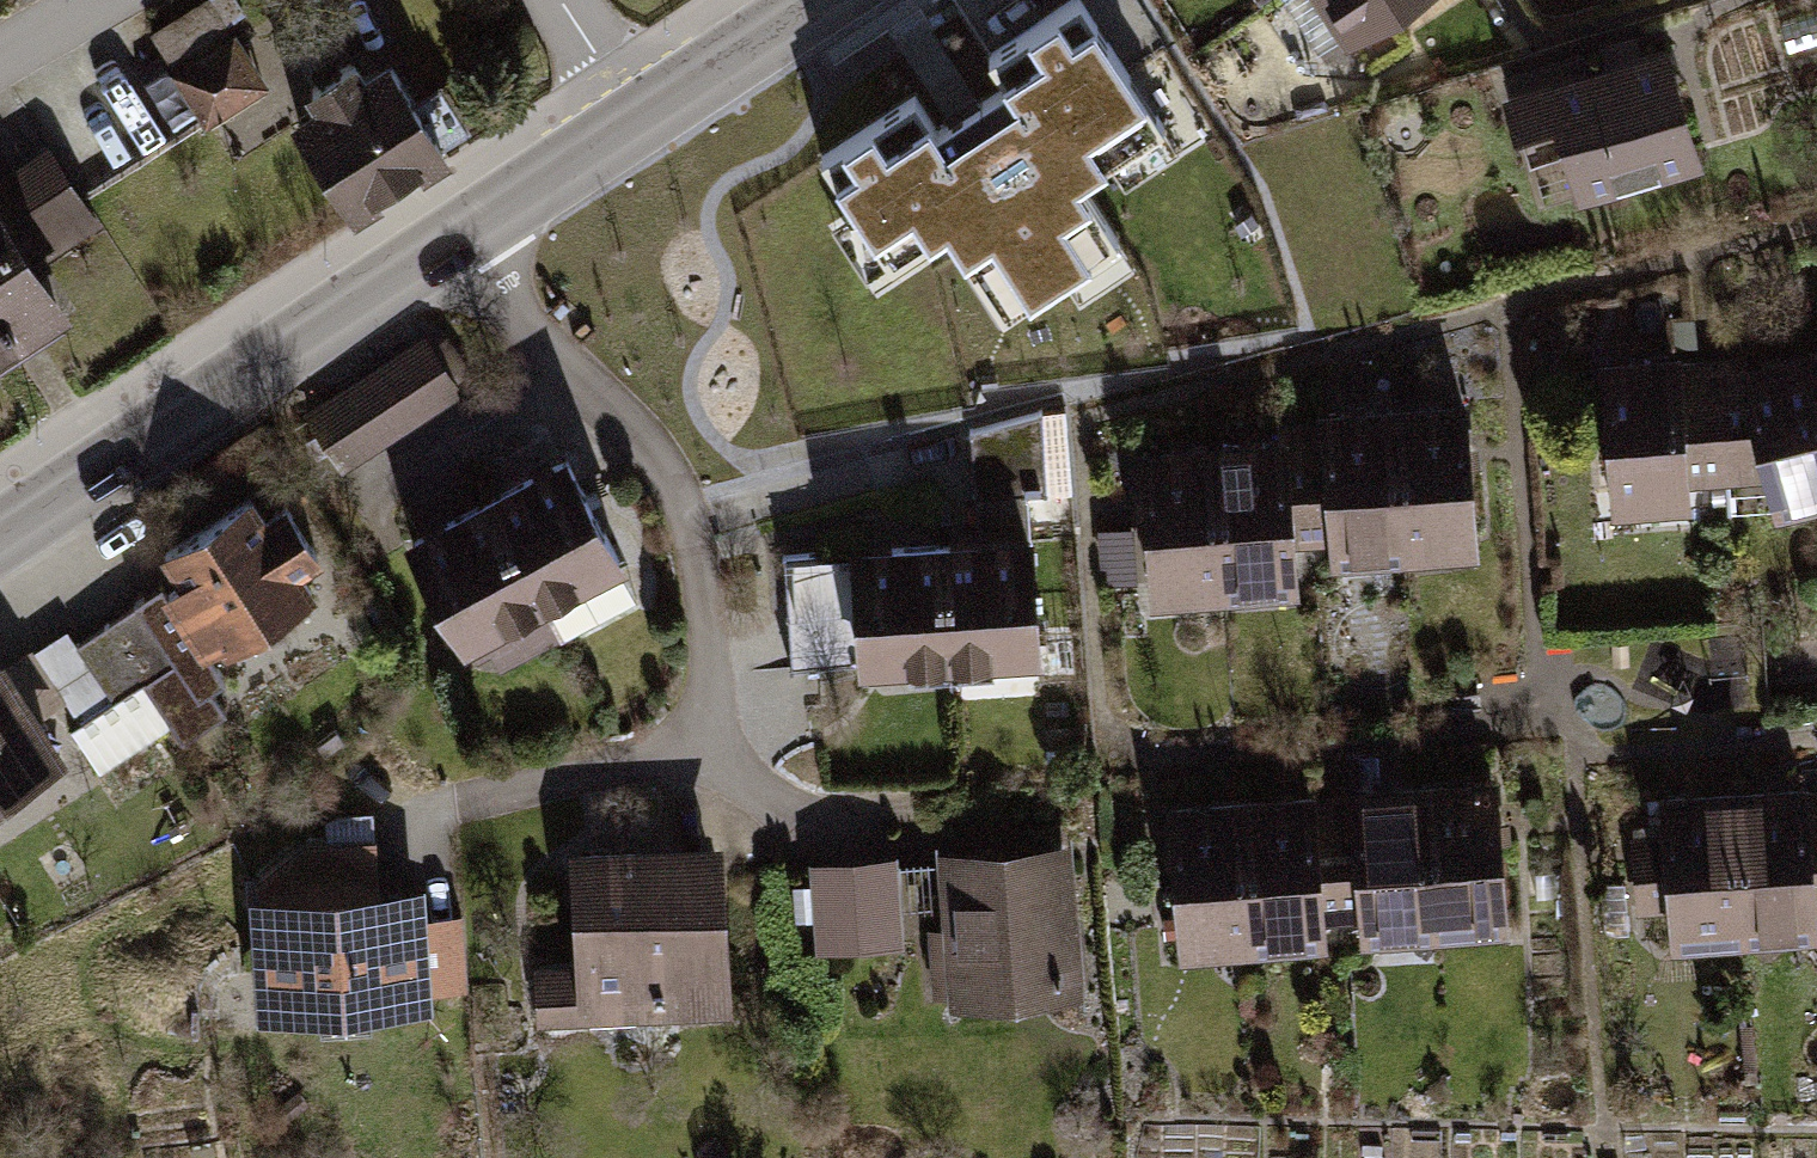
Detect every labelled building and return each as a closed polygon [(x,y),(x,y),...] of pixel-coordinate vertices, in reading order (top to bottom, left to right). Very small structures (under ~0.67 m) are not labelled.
[(149,38),(207,123),(269,81),(214,0),(206,0),(149,38)] [(1343,55),(1426,0),(1306,0),(1343,55)] [(917,102),(818,166),(870,247),(912,220),(929,246),(948,233),(967,263),(992,247),(1028,302),(1087,264),(1064,229),(1091,211),(1078,190),(1165,133),(1080,2),(987,61),(1007,92),(939,136),(917,102)] [(310,98),(287,112),(352,214),(451,151),(446,143),(472,127),(441,80),(416,95),(387,49),(363,64),(354,49),(301,83),(310,98)] [(1694,155),(1663,54),(1508,102),(1516,126),(1559,113),(1583,189),(1694,155)] [(25,235),(84,196),(47,140),(0,171),(0,354),(72,307),(25,235)] [(422,343),(305,421),(343,478),(460,400),(422,343)] [(1802,350),(1816,410),(1816,346),(1802,350)] [(1678,370),(1685,473),(1770,467),(1779,505),(1816,496),(1816,410),(1802,350),(1741,365),(1678,370)] [(1677,353),(1605,358),(1617,502),(1687,497),(1685,473),(1678,370),(1677,353)] [(1478,402),(1393,408),(1404,562),(1487,551),(1478,402)] [(1317,437),(1293,439),(1303,566),(1333,567),(1404,562),(1393,408),(1315,414),(1317,437)] [(550,644),(634,600),(548,435),(464,479),(550,644)] [(1293,439),(1220,442),(1231,598),(1305,593),(1303,566),(1293,439)] [(1220,442),(1146,447),(1159,606),(1231,598),(1220,442)] [(456,693),(550,644),(464,479),(368,527),(456,693)] [(316,606),(258,505),(150,566),(208,667),(316,606)] [(1041,664),(1034,527),(939,531),(943,667),(1041,664)] [(939,531),(851,533),(855,670),(943,667),(939,531)] [(87,794),(0,661),(0,850),(87,794)] [(79,720),(107,764),(171,724),(144,680),(79,720)] [(1432,945),(1510,939),(1497,783),(1420,789),(1432,945)] [(1731,793),(1739,928),(1813,924),(1812,904),(1807,822),(1804,788),(1731,793)] [(1354,951),(1432,945),(1420,789),(1321,797),(1332,936),(1352,934),(1354,951)] [(1731,793),(1665,797),(1668,843),(1638,845),(1642,904),(1677,902),(1679,932),(1739,928),(1731,793)] [(1321,797),(1243,803),(1256,958),(1320,953),(1319,937),(1332,936),(1321,797)] [(1243,803),(1167,810),(1179,964),(1256,958),(1243,803)] [(1807,822),(1812,904),(1816,904),(1816,821),(1807,822)] [(246,844),(248,878),(257,1020),(432,1009),(431,992),(468,990),(463,913),(426,915),(424,882),(378,885),(375,836),(301,841),(246,844)] [(730,1017),(723,836),(568,842),(572,963),(532,965),(534,1024),(730,1017)] [(1073,839),(935,849),(947,1006),(1085,996),(1073,839)] [(897,852),(808,860),(816,952),(905,945),(897,852)]
